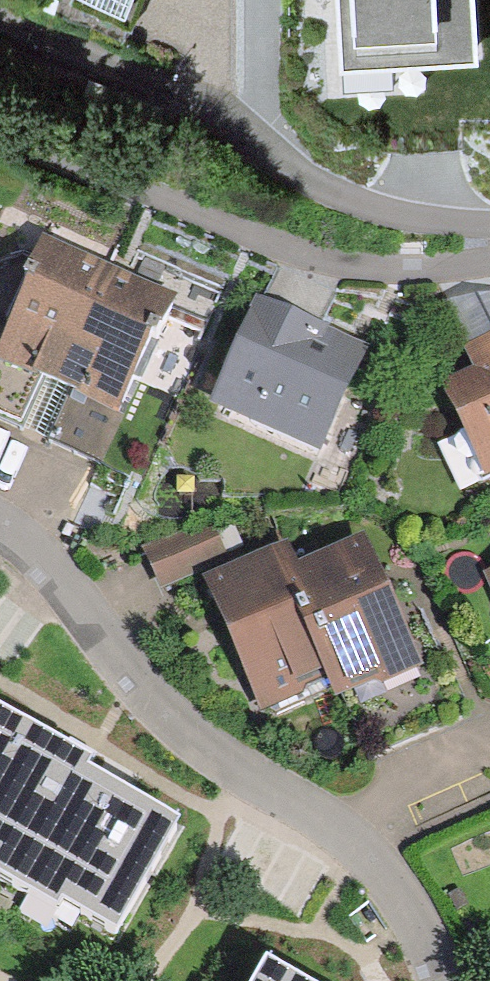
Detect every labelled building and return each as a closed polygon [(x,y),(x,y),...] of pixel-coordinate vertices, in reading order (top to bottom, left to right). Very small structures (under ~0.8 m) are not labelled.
[(121,12),(127,0),(93,0),(121,12)] [(477,55),(477,0),(341,0),(342,57),(477,55)] [(173,302),(47,244),(0,345),(0,365),(118,419),(173,302)] [(489,475),(489,300),(447,320),(471,371),(437,387),(480,480),(489,475)] [(324,458),(369,355),(336,341),(262,308),(217,412),(324,458)] [(164,580),(229,547),(214,516),(148,548),(164,580)] [(377,578),(365,551),(297,580),(339,679),(349,702),(418,673),(377,578)] [(213,619),(255,715),(339,679),(297,580),(286,555),(201,591),(213,619)] [(179,824),(86,775),(94,761),(84,755),(0,709),(0,881),(56,912),(62,903),(118,934),(179,824)] [(267,958),(254,980),(307,980),(267,958)]
